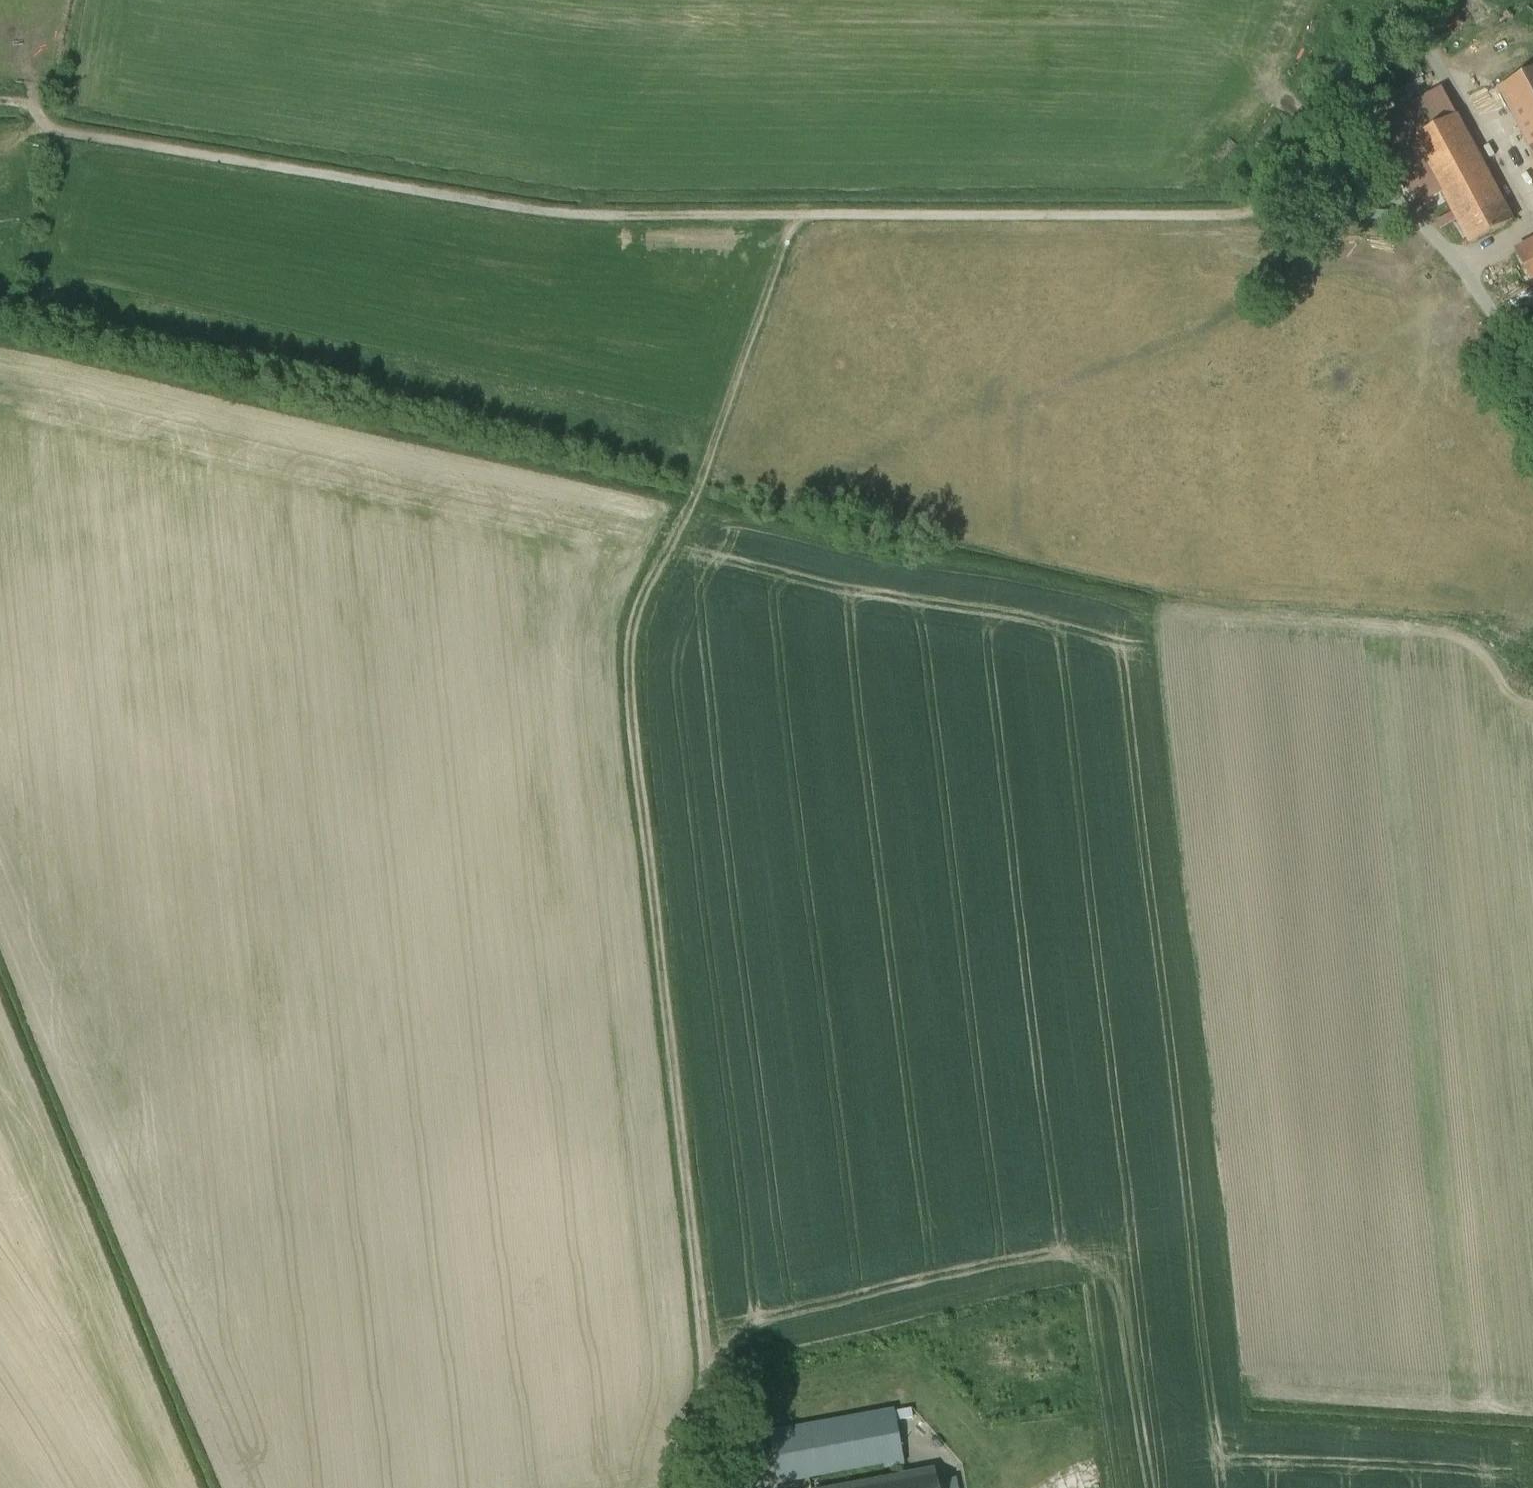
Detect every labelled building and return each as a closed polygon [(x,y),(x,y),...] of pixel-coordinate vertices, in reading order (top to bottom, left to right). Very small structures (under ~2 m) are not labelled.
[(1503,90),(1532,145),(1532,74),(1503,90)] [(1376,124),(1419,204),(1444,191),(1416,138),(1456,116),(1442,89),(1376,124)] [(1456,116),(1416,138),(1444,191),(1472,244),(1515,221),(1458,115),(1456,116)] [(1519,251),(1532,278),(1532,243),(1519,251)] [(892,1411),(770,1433),(779,1479),(900,1457),(892,1411)] [(842,1487),(939,1487),(936,1470),(842,1487)]
